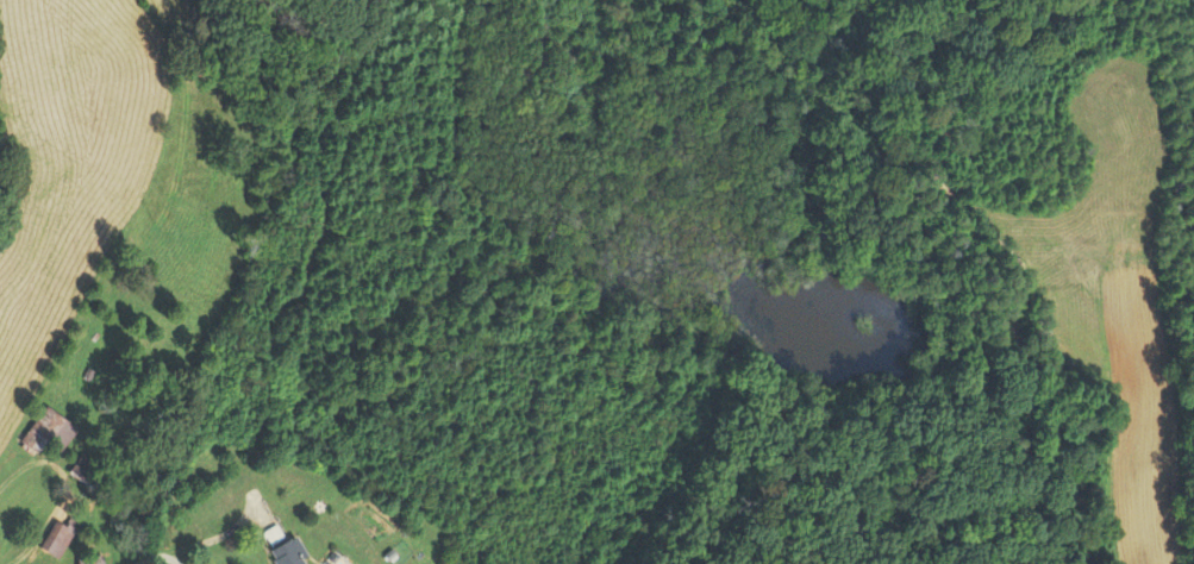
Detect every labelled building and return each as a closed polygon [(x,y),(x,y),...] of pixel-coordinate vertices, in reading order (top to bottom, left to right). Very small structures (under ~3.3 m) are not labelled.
[(77,431),(47,406),(21,437),(51,462),(77,431)] [(104,471),(81,454),(68,471),(91,488),(104,471)] [(55,520),(38,547),(56,559),(79,524),(70,518),(65,526),(55,520)] [(282,537),(274,525),(263,533),(271,544),(282,537)] [(291,538),(266,553),(273,563),(307,563),(291,538)]
